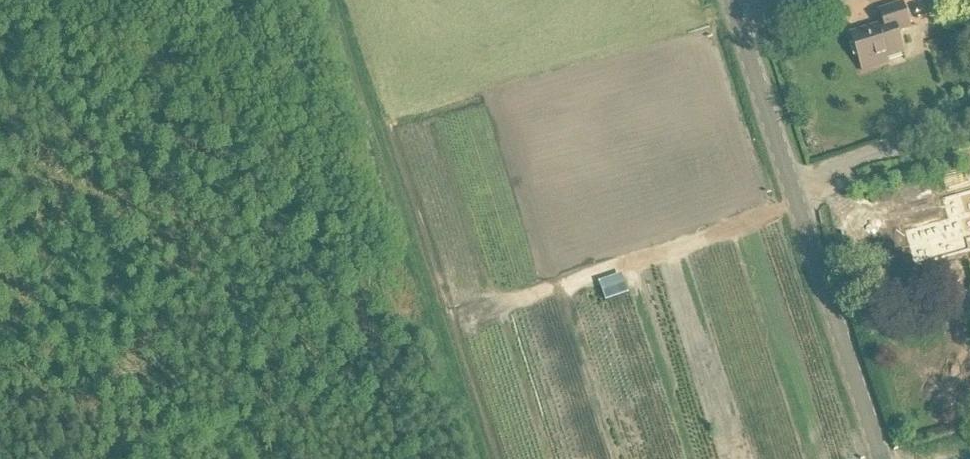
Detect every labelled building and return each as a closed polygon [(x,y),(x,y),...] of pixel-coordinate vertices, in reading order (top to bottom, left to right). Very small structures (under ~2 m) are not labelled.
[(911,30),(903,6),(879,14),(884,27),(851,38),(863,74),(889,65),(886,58),(903,53),(897,35),(911,30)] [(927,205),(933,226),(906,233),(916,267),(969,252),(969,248),(968,242),(969,242),(969,193),(927,205)] [(621,273),(598,280),(604,297),(626,290),(621,273)]
